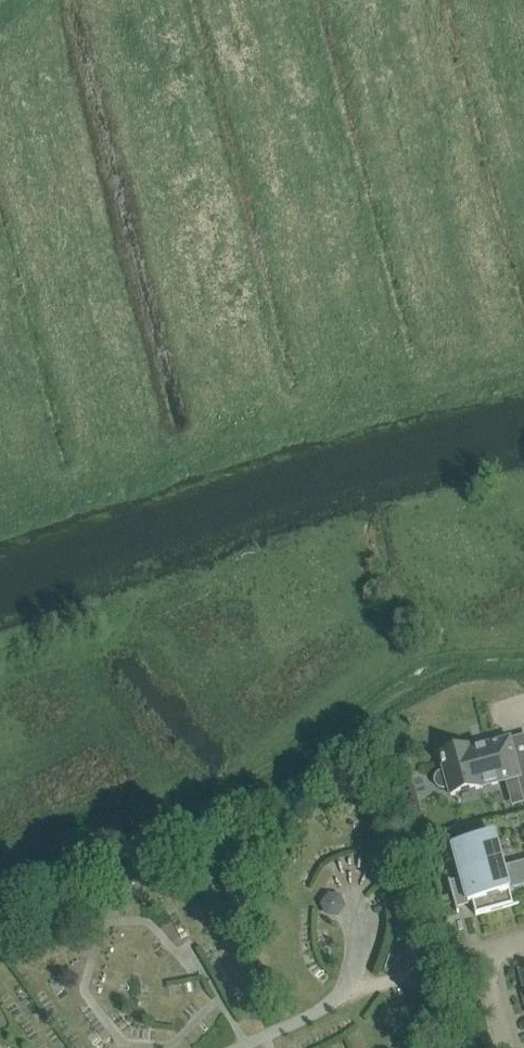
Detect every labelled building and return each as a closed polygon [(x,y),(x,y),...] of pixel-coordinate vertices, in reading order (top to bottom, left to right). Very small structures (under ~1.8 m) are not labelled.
[(517,766),(510,739),(470,750),(469,746),(464,747),(464,745),(455,744),(450,745),(445,748),(443,750),(444,753),(439,754),(444,771),(440,772),(438,773),(436,774),(435,776),(434,779),(434,781),(435,784),(436,787),(439,789),(442,790),(445,789),(449,788),(451,795),(518,777),(523,798),(523,764),(517,766)] [(520,886),(514,866),(504,869),(494,834),(452,845),(462,881),(449,885),(454,903),(471,898),(476,915),(513,905),(509,889),(520,886)]
